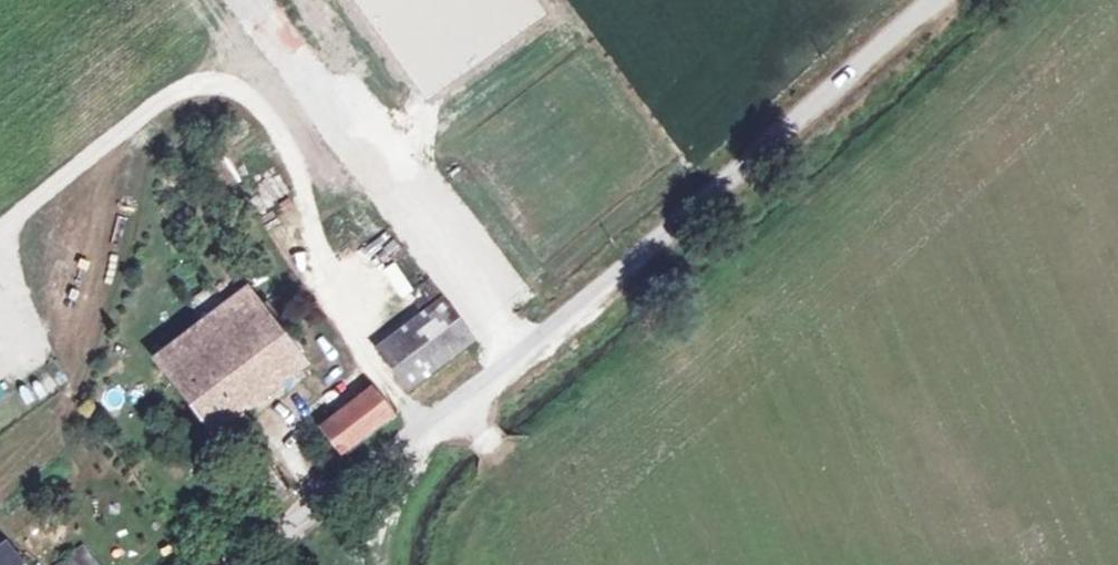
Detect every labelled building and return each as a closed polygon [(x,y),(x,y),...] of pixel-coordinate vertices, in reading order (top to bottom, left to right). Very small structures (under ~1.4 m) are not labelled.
[(193,309),(205,325),(244,295),(232,279),(193,309)] [(407,296),(421,315),(444,297),(430,279),(407,296)] [(205,325),(156,362),(214,438),(303,371),(244,295),(205,325)] [(421,315),(374,350),(407,394),(477,342),(444,297),(421,315)] [(370,391),(323,427),(345,455),(391,419),(370,391)] [(248,452),(235,463),(247,479),(267,464),(248,452)] [(267,464),(247,479),(271,510),(291,496),(267,464)] [(0,552),(0,564),(20,564),(7,547),(0,552)] [(94,564),(83,550),(63,564),(92,564),(94,564)]
